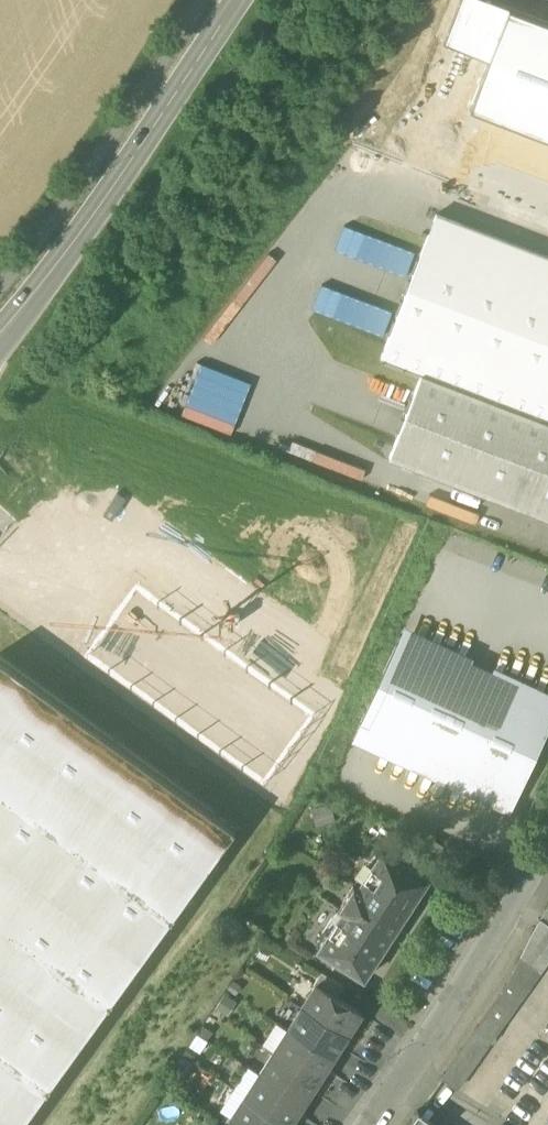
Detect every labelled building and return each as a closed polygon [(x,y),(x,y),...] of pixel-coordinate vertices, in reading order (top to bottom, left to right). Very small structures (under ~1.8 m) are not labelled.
[(516,10),(477,111),(547,138),(547,22),(516,10)] [(421,376),(547,423),(547,258),(436,215),(381,360),(421,376)] [(194,285),(201,292),(208,284),(201,277),(194,285)] [(547,519),(547,423),(421,376),(389,458),(547,519)] [(134,583),(82,655),(264,786),(315,715),(134,583)] [(397,644),(547,714),(547,692),(494,668),(491,672),(472,663),(472,657),(404,627),(397,644)] [(360,723),(517,795),(547,728),(547,714),(397,644),(360,723)] [(235,829),(0,658),(0,1124),(20,1124),(235,829)] [(517,795),(360,723),(352,741),(508,814),(517,795)] [(317,949),(363,979),(428,879),(382,849),(357,888),(353,886),(339,908),(342,910),(317,949)] [(457,1088),(547,962),(547,923),(540,917),(530,935),(503,990),(441,1076),(457,1088)] [(316,984),(336,997),(343,985),(321,971),(313,983),(315,985),(316,984)] [(315,985),(301,1007),(346,1035),(361,1013),(336,997),(316,984),(315,985)] [(301,1007),(287,1028),(332,1057),(346,1035),(301,1007)] [(287,1028),(273,1050),(318,1079),(332,1057),(287,1028)] [(273,1050),(259,1072),(304,1101),(318,1079),(273,1050)] [(259,1072),(245,1094),(290,1123),(304,1101),(259,1072)] [(290,1123),(245,1094),(231,1116),(230,1117),(242,1124),(288,1124),(290,1123)] [(406,1124),(413,1124),(419,1116),(422,1112),(418,1109),(406,1124)] [(230,1117),(231,1116),(229,1115),(222,1124),(242,1124),(230,1117)] [(419,1116),(413,1124),(431,1124),(419,1116)]
